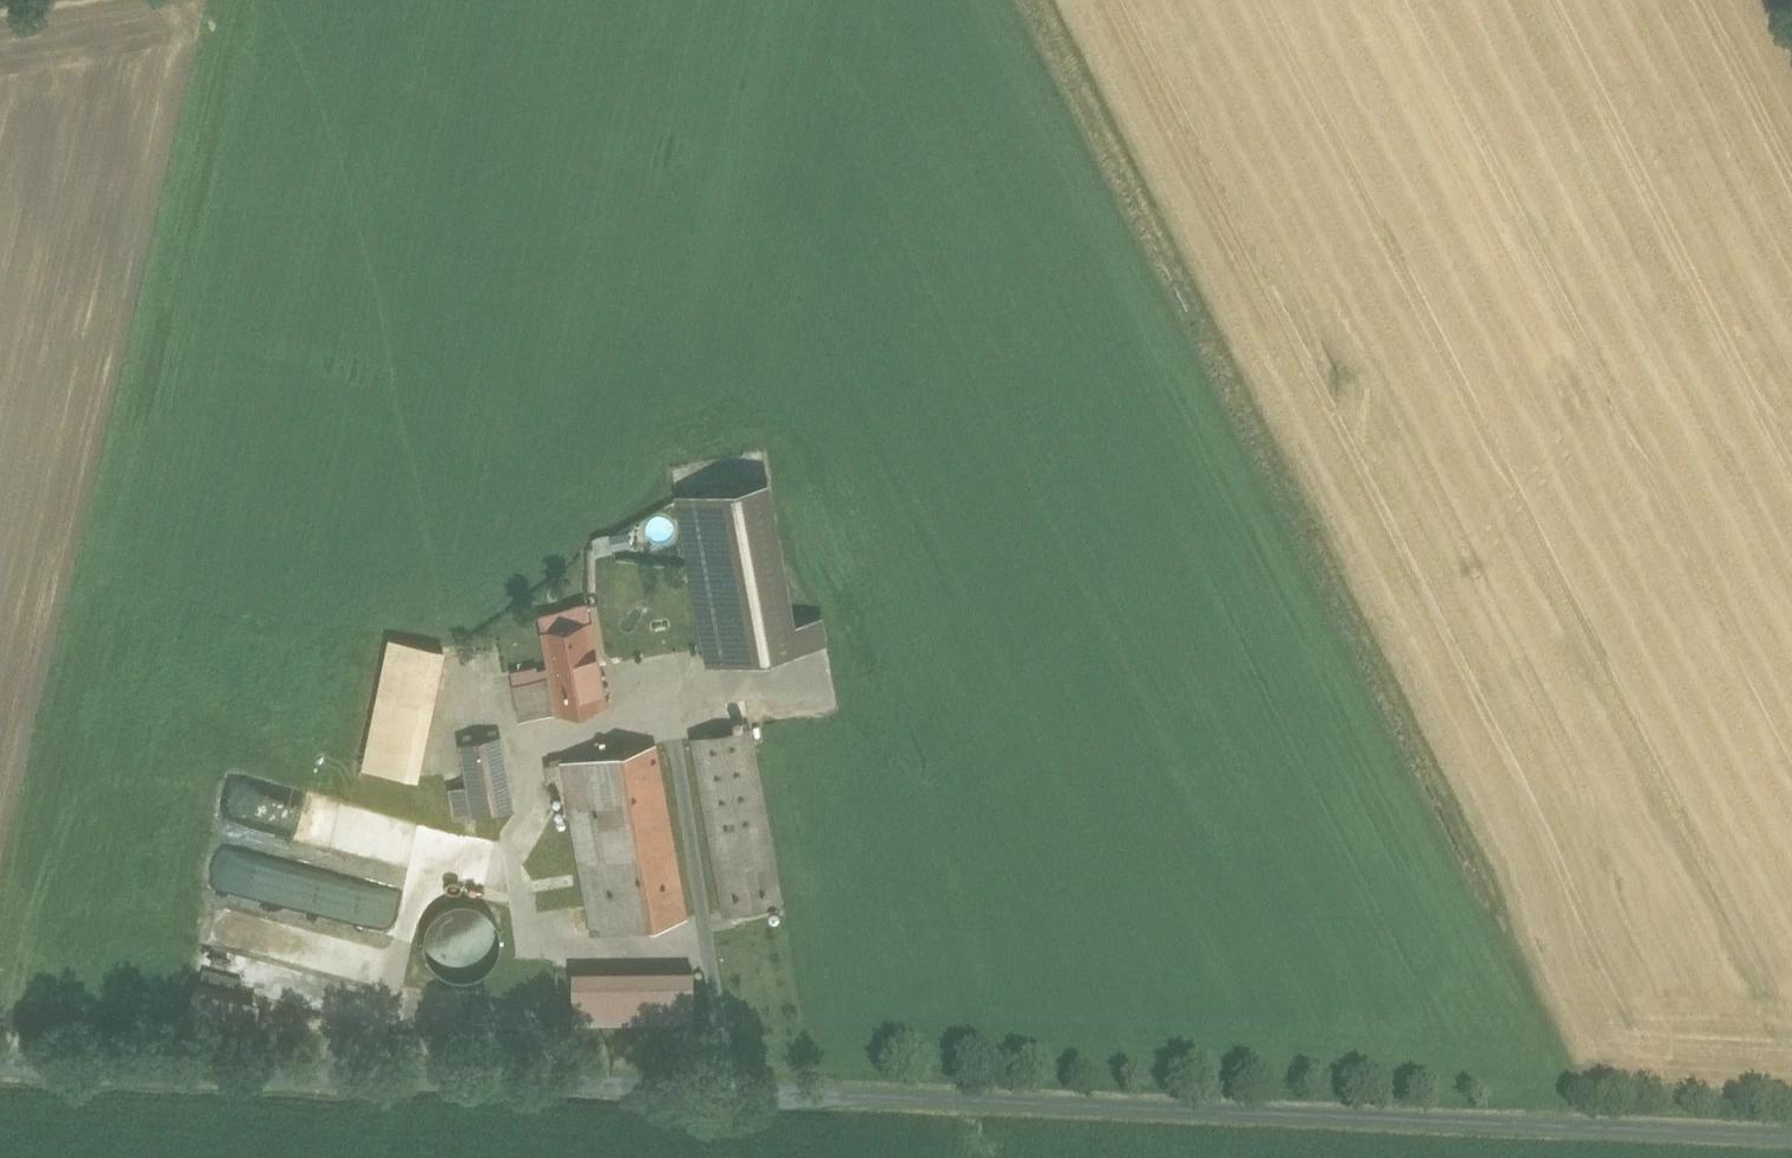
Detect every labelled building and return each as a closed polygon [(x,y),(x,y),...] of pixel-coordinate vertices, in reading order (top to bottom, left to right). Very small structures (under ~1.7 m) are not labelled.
[(754,486),(678,498),(705,660),(813,642),(808,612),(776,617),(754,486)] [(513,681),(520,718),(604,703),(589,620),(544,628),(552,674),(513,681)] [(440,635),(390,625),(360,768),(411,779),(440,635)] [(773,905),(740,721),(688,730),(721,915),(773,905)] [(462,736),(467,796),(505,792),(499,733),(462,736)] [(589,933),(677,919),(648,738),(547,754),(552,784),(565,782),(589,933)] [(229,781),(219,817),(358,854),(358,853),(405,866),(414,830),(229,781)] [(267,895),(277,865),(225,848),(215,877),(267,895)] [(500,937),(500,932),(500,927),(497,917),(494,910),(487,902),(481,897),(473,893),(464,890),(455,890),(447,891),(439,894),(431,900),(426,905),(421,912),(417,920),(416,927),(416,934),(417,942),(421,952),(425,959),(431,964),(437,969),(444,972),(452,974),(461,974),(469,973),(476,970),(481,967),(488,961),(494,954),(497,946),(500,937)] [(349,969),(355,943),(263,920),(257,947),(349,969)] [(692,966),(574,963),(573,1009),(691,1012),(692,966)] [(240,1024),(248,997),(184,979),(176,1006),(240,1024)]
